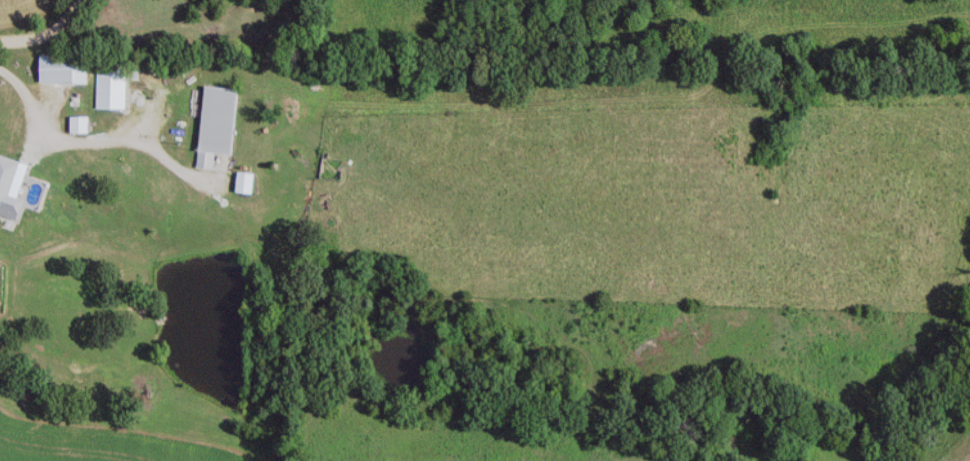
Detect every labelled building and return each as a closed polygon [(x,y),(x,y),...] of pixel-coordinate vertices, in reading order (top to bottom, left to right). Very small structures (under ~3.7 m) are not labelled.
[(94,52),(43,52),(43,81),(94,81),(94,52)] [(100,106),(131,106),(131,63),(100,63),(100,106)] [(247,86),(208,83),(202,165),(217,166),(219,151),(242,152),(247,86)] [(75,129),(93,129),(93,116),(75,116),(75,129)] [(5,212),(24,217),(29,197),(23,196),(27,178),(20,176),(25,159),(0,153),(0,205),(6,207),(5,212)] [(260,169),(242,169),(242,190),(259,190),(260,169)]
